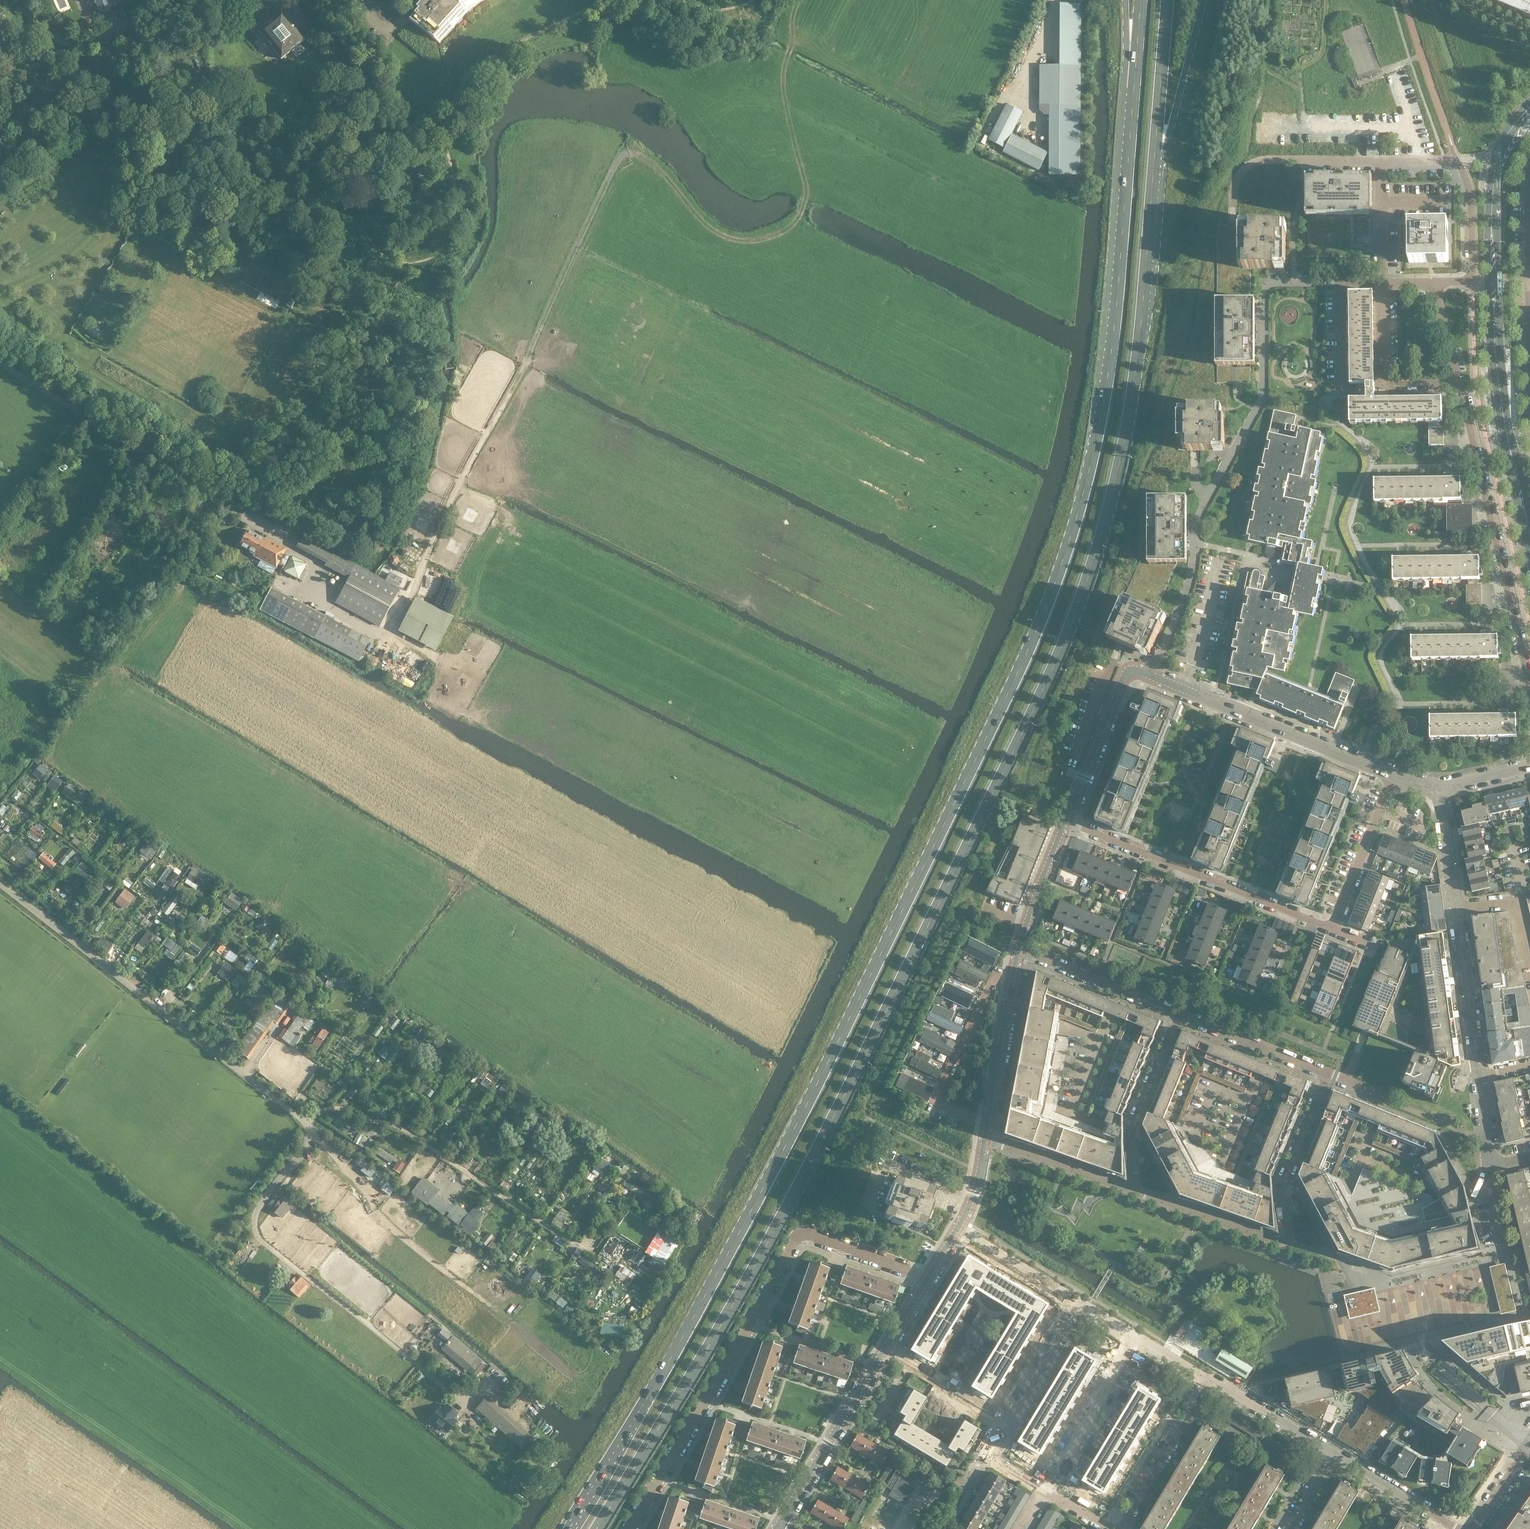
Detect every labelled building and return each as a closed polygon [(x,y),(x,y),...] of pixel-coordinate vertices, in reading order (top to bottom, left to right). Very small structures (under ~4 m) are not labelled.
[(94,15),(106,10),(103,4),(108,2),(109,3),(116,0),(88,0),(94,15)] [(416,25),(434,39),(435,39),(441,44),(442,42),(467,14),(468,13),(486,0),(424,0),(421,3),(423,5),(418,11),(417,12),(417,13),(417,14),(417,15),(417,16),(418,17),(418,18),(420,20),(416,25)] [(1529,18),(1529,0),(1489,0),(1529,18)] [(281,59),(302,42),(304,40),(282,13),(257,30),(259,32),(281,59)] [(325,45),(321,48),(322,52),(326,54),(330,51),(329,47),(325,45)] [(1050,105),(1050,152),(1049,175),(1080,175),(1081,65),(1040,65),(1040,105),(1050,105)] [(1023,112),(1013,108),(1007,104),(989,140),(1005,148),(1003,152),(1039,170),(1048,152),(1012,134),(1023,112)] [(1372,176),(1306,176),(1306,216),(1372,216),(1372,176)] [(1372,216),(1306,216),(1305,254),(1371,254),(1372,216)] [(1250,224),(1240,224),(1240,227),(1239,227),(1239,257),(1240,257),(1240,267),(1243,267),(1243,268),(1251,268),(1275,268),(1275,265),(1282,265),(1282,257),(1284,257),(1284,259),(1286,259),(1286,234),(1283,234),(1283,223),(1250,223),(1250,224)] [(1448,223),(1409,224),(1409,263),(1448,262),(1448,223)] [(1349,384),(1356,384),(1357,397),(1359,397),(1359,398),(1349,399),(1350,423),(1350,422),(1431,421),(1431,427),(1440,427),(1440,421),(1442,421),(1442,397),(1386,398),(1385,392),(1388,392),(1388,389),(1379,388),(1379,390),(1375,390),(1375,389),(1374,389),(1374,384),(1375,384),(1375,383),(1374,383),(1373,292),(1373,291),(1348,292),(1350,383),(1349,383),(1349,384)] [(1255,299),(1216,299),(1216,365),(1255,365),(1255,299)] [(1189,406),(1178,406),(1178,413),(1178,440),(1178,450),(1187,450),(1214,450),(1214,447),(1223,447),(1223,448),(1225,448),(1225,416),(1224,416),(1224,406),(1218,406),(1189,406)] [(1296,415),(1274,410),(1268,441),(1270,442),(1268,451),(1266,450),(1262,464),(1265,465),(1265,469),(1259,468),(1258,476),(1261,477),(1259,485),(1256,484),(1254,492),(1259,494),(1258,498),(1256,497),(1252,512),(1255,512),(1253,521),(1250,521),(1247,535),(1250,536),(1249,541),(1268,545),(1266,552),(1267,552),(1267,554),(1268,556),(1269,557),(1278,547),(1283,548),(1280,560),(1279,560),(1278,561),(1277,563),(1278,565),(1280,565),(1281,564),(1282,563),(1296,566),(1289,598),(1278,596),(1280,588),(1279,588),(1279,586),(1278,585),(1277,583),(1268,593),(1262,592),(1265,576),(1262,575),(1262,573),(1261,571),(1260,570),(1258,569),(1256,569),(1254,570),(1252,571),(1251,573),(1248,572),(1243,594),(1247,595),(1245,602),(1248,602),(1247,606),(1244,605),(1241,620),(1244,621),(1243,625),(1238,624),(1236,632),(1239,632),(1237,641),(1235,641),(1233,648),(1238,650),(1237,653),(1234,653),(1231,667),(1234,668),(1232,677),(1229,676),(1227,684),(1258,691),(1256,697),(1274,705),(1275,702),(1284,706),(1283,708),(1296,714),(1297,711),(1306,715),(1305,717),(1319,723),(1320,720),(1328,724),(1327,726),(1335,729),(1344,706),(1345,703),(1345,704),(1355,680),(1336,672),(1326,696),(1309,689),(1266,672),(1268,668),(1285,672),(1286,664),(1283,663),(1284,659),(1289,660),(1291,653),(1288,652),(1290,643),(1293,644),(1295,636),(1289,635),(1290,631),(1293,631),(1296,617),(1293,616),(1294,612),(1313,616),(1314,608),(1312,608),(1314,599),(1317,600),(1322,574),(1324,568),(1308,565),(1309,558),(1306,557),(1308,548),(1311,549),(1313,541),(1301,539),(1302,532),(1299,531),(1301,522),(1304,523),(1307,508),(1304,508),(1305,503),(1311,505),(1312,497),(1309,496),(1311,487),(1314,488),(1316,480),(1311,479),(1311,475),(1314,476),(1317,461),(1314,461),(1316,451),(1319,452),(1322,438),(1320,437),(1321,432),(1294,426),(1296,415)] [(1442,445),(1442,427),(1440,427),(1431,427),(1429,427),(1429,445),(1442,445)] [(1444,478),(1374,479),(1374,501),(1375,501),(1449,500),(1449,506),(1458,506),(1458,500),(1461,500),(1461,499),(1460,477),(1460,478),(1452,478),(1452,475),(1444,475),(1444,478)] [(1111,627),(1106,637),(1109,638),(1109,639),(1138,652),(1148,656),(1149,653),(1166,615),(1164,614),(1157,611),(1187,546),(1187,497),(1187,496),(1140,496),(1140,562),(1123,600),(1122,600),(1110,627),(1111,627)] [(1449,506),(1447,506),(1447,533),(1471,533),(1471,506),(1458,506),(1449,506)] [(247,530),(238,545),(253,553),(252,555),(259,559),(256,565),(272,573),(285,548),(264,537),(263,539),(247,530)] [(335,601),(379,624),(398,587),(397,587),(398,585),(400,581),(387,573),(385,578),(385,577),(383,579),(301,535),(296,543),(350,572),(335,601)] [(1462,557),(1393,557),(1392,557),(1393,580),(1468,579),(1468,584),(1468,585),(1479,585),(1480,585),(1480,584),(1477,584),(1477,579),(1480,579),(1480,578),(1479,578),(1479,557),(1478,557),(1471,557),(1471,554),(1463,554),(1463,557),(1462,557)] [(284,570),(299,578),(307,563),(292,555),(284,570)] [(369,638),(270,587),(259,608),(358,660),(369,638)] [(416,598),(400,632),(438,651),(455,618),(416,598)] [(1481,636),(1412,636),(1411,636),(1411,659),(1412,659),(1412,658),(1480,658),(1486,658),(1486,663),(1495,663),(1495,658),(1498,658),(1498,657),(1497,635),(1497,636),(1489,636),(1489,633),(1481,633),(1481,636)] [(1124,832),(1127,833),(1149,780),(1149,779),(1170,727),(1172,722),(1174,723),(1182,704),(1149,691),(1142,707),(1129,701),(1125,711),(1138,717),(1118,767),(1117,767),(1098,815),(1099,815),(1096,821),(1124,832)] [(1500,715),(1429,715),(1430,738),(1431,738),(1431,737),(1440,737),(1498,737),(1516,737),(1516,736),(1516,714),(1515,714),(1508,714),(1508,712),(1500,712),(1500,715)] [(1244,729),(1242,728),(1234,747),(1237,748),(1214,806),(1213,805),(1191,859),(1194,861),(1222,872),(1225,866),(1245,818),(1244,818),(1264,768),(1276,772),(1280,762),(1269,758),(1275,742),(1244,729)] [(1279,895),(1307,907),(1310,900),(1310,901),(1330,853),(1329,852),(1349,802),(1361,807),(1365,797),(1354,792),(1360,776),(1327,763),(1319,781),(1322,782),(1298,840),(1276,894),(1279,895)] [(35,771),(42,778),(48,771),(40,765),(35,771)] [(53,775),(48,782),(56,788),(61,781),(53,775)] [(76,789),(68,783),(63,790),(71,796),(76,789)] [(1515,790),(1520,807),(1525,806),(1526,813),(1529,812),(1529,805),(1528,797),(1529,797),(1528,793),(1527,787),(1515,790)] [(14,798),(19,791),(14,788),(9,795),(14,798)] [(87,795),(80,790),(75,797),(82,802),(87,795)] [(1515,790),(1505,792),(1510,810),(1520,807),(1515,790)] [(1505,792),(1495,795),(1499,812),(1510,810),(1505,792)] [(1484,797),(1486,803),(1490,821),(1495,820),(1494,814),(1499,812),(1495,795),(1484,797)] [(88,805),(97,812),(102,807),(92,799),(88,805)] [(1473,809),(1462,812),(1465,827),(1479,823),(1485,822),(1490,821),(1486,803),(1473,806),(1473,809)] [(1051,827),(1024,816),(987,891),(1020,905),(1051,827)] [(61,835),(65,830),(54,822),(50,827),(61,835)] [(1463,832),(1464,838),(1482,834),(1480,829),(1486,827),(1485,822),(1479,823),(1465,827),(1466,832),(1463,832)] [(36,829),(34,827),(30,832),(40,839),(44,834),(41,833),(44,829),(39,825),(36,829)] [(127,839),(121,834),(118,839),(124,844),(127,839)] [(1385,834),(1377,853),(1387,857),(1395,838),(1385,834)] [(1482,834),(1464,838),(1467,849),(1484,845),(1482,834)] [(139,840),(134,836),(129,842),(130,843),(127,848),(130,850),(139,840)] [(75,838),(72,842),(77,846),(81,842),(75,838)] [(1406,842),(1395,838),(1387,857),(1398,862),(1406,842)] [(1406,842),(1398,862),(1408,866),(1416,846),(1406,842)] [(140,851),(151,859),(157,851),(146,843),(140,851)] [(1484,845),(1467,849),(1469,859),(1483,856),(1487,855),(1484,845)] [(1416,846),(1408,866),(1417,869),(1425,850),(1416,846)] [(70,849),(59,863),(64,867),(75,853),(70,849)] [(1070,862),(1068,867),(1085,874),(1092,856),(1075,849),(1070,860),(1070,862)] [(1437,855),(1425,850),(1417,869),(1430,875),(1437,858),(1436,855),(1437,855)] [(49,858),(43,854),(39,859),(52,869),(56,864),(51,861),(53,858),(50,856),(49,858)] [(1092,856),(1085,874),(1096,879),(1104,861),(1092,856)] [(1465,860),(1467,871),(1485,867),(1483,856),(1469,859),(1465,860)] [(1114,865),(1104,861),(1096,879),(1107,883),(1114,865)] [(98,876),(82,863),(78,868),(80,870),(78,873),(82,876),(84,873),(95,881),(98,876)] [(1125,869),(1114,865),(1107,883),(1118,887),(1125,869)] [(1485,867),(1467,871),(1470,881),(1488,877),(1485,867)] [(185,883),(186,884),(195,889),(197,886),(199,886),(205,876),(196,871),(193,869),(186,879),(187,879),(185,883)] [(1136,874),(1125,869),(1118,887),(1129,892),(1136,874)] [(1144,869),(1142,875),(1149,878),(1152,873),(1144,869)] [(172,870),(171,871),(162,883),(171,889),(180,877),(172,870)] [(1370,870),(1365,881),(1385,889),(1389,878),(1370,870)] [(113,875),(118,879),(118,880),(130,889),(134,885),(115,871),(113,875)] [(101,883),(112,892),(120,883),(109,874),(101,883)] [(1064,878),(1057,875),(1055,881),(1062,884),(1064,878)] [(1173,877),(1169,887),(1175,890),(1179,880),(1173,877)] [(1488,877),(1470,881),(1472,892),(1490,888),(1488,877)] [(145,885),(152,889),(156,884),(149,879),(145,885)] [(1175,890),(1176,890),(1181,892),(1185,882),(1179,880),(1175,890)] [(1365,881),(1361,892),(1381,899),(1385,889),(1365,881)] [(1185,882),(1181,892),(1187,894),(1191,884),(1185,882)] [(1158,883),(1154,894),(1171,901),(1176,890),(1175,890),(1169,887),(1158,883)] [(1441,884),(1420,887),(1421,898),(1442,895),(1441,884)] [(126,890),(124,889),(115,901),(116,902),(124,908),(133,896),(126,890)] [(1197,894),(1204,897),(1207,892),(1199,889),(1197,894)] [(182,895),(179,893),(177,891),(163,911),(168,915),(182,895)] [(1361,892),(1357,902),(1377,909),(1381,899),(1361,892)] [(224,903),(228,906),(235,911),(243,901),(231,893),(224,903)] [(1154,894),(1149,905),(1167,912),(1171,901),(1154,894)] [(1442,895),(1421,898),(1423,910),(1444,907),(1442,895)] [(1225,898),(1221,908),(1227,911),(1231,900),(1225,898)] [(1231,900),(1227,911),(1227,910),(1233,913),(1237,903),(1231,900)] [(1073,906),(1061,901),(1054,919),(1065,923),(1073,906)] [(1227,911),(1221,908),(1206,902),(1202,913),(1204,914),(1223,922),(1227,911)] [(1357,902),(1353,913),(1372,920),(1377,909),(1357,902)] [(247,903),(246,903),(243,909),(247,911),(251,905),(247,903)] [(1237,903),(1233,913),(1239,915),(1243,905),(1237,903)] [(1149,905),(1145,916),(1163,923),(1167,912),(1149,905)] [(1073,906),(1065,923),(1076,928),(1084,910),(1073,906)] [(1444,907),(1423,910),(1425,922),(1445,919),(1444,907)] [(247,914),(257,920),(260,915),(250,909),(247,914)] [(1084,910),(1076,928),(1087,932),(1094,914),(1084,910)] [(1472,917),(1482,986),(1482,991),(1494,989),(1499,989),(1524,986),(1507,912),(1472,917)] [(1353,913),(1348,924),(1368,932),(1372,920),(1353,913)] [(1094,914),(1087,932),(1098,936),(1105,919),(1094,914)] [(1204,914),(1200,926),(1218,933),(1223,922),(1204,914)] [(1145,916),(1140,927),(1158,934),(1163,923),(1145,916)] [(257,927),(266,933),(272,924),(264,918),(257,927)] [(1105,919),(1098,936),(1109,941),(1116,923),(1105,919)] [(1276,919),(1272,929),(1278,931),(1283,921),(1276,919)] [(1445,919),(1425,922),(1426,933),(1447,930),(1445,919)] [(1283,921),(1278,931),(1279,932),(1279,931),(1285,933),(1289,924),(1283,921)] [(1274,943),(1279,932),(1278,931),(1272,929),(1256,923),(1252,934),(1256,936),(1274,943)] [(1289,924),(1285,933),(1291,936),(1295,926),(1289,924)] [(1154,945),(1158,934),(1140,927),(1136,925),(1132,936),(1136,938),(1154,945)] [(1200,926),(1195,937),(1214,944),(1218,933),(1200,926)] [(155,935),(151,932),(148,930),(138,942),(141,944),(145,948),(155,935)] [(1326,935),(1318,932),(1312,947),(1320,950),(1323,942),(1338,948),(1335,956),(1352,963),(1357,952),(1324,938),(1326,935)] [(1449,1065),(1452,1066),(1462,1070),(1465,1062),(1447,932),(1386,940),(1352,1026),(1353,1026),(1361,1030),(1353,1050),(1357,1052),(1362,1054),(1371,1033),(1419,1053),(1419,1054),(1416,1053),(1410,1066),(1407,1065),(1400,1081),(1404,1082),(1403,1084),(1412,1086),(1411,1090),(1425,1094),(1425,1095),(1433,1100),(1432,1101),(1437,1103),(1444,1086),(1440,1084),(1447,1067),(1446,1066),(1446,1065),(1449,1065)] [(1256,936),(1252,946),(1270,954),(1274,943),(1256,936)] [(1195,937),(1191,948),(1209,955),(1214,944),(1195,937)] [(163,945),(167,948),(172,941),(168,938),(163,945)] [(273,938),(266,947),(272,951),(278,942),(273,938)] [(110,946),(101,939),(97,944),(107,951),(110,946)] [(172,941),(167,948),(166,949),(175,956),(181,947),(172,941)] [(201,951),(191,943),(187,949),(197,956),(201,951)] [(225,948),(219,943),(214,950),(221,955),(225,948)] [(968,944),(964,950),(987,961),(990,955),(968,944)] [(1252,946),(1247,957),(1265,965),(1270,954),(1252,946)] [(1352,963),(1335,956),(1320,950),(1312,947),(1308,958),(1315,961),(1318,953),(1333,959),(1330,967),(1348,974),(1352,963)] [(1209,955),(1191,948),(1187,959),(1205,966),(1209,955)] [(967,954),(959,950),(955,958),(963,962),(967,954)] [(255,966),(259,960),(249,953),(245,959),(255,966)] [(1247,957),(1243,968),(1261,975),(1265,965),(1247,957)] [(954,975),(960,961),(955,958),(948,972),(954,975)] [(1326,978),(1343,985),(1348,974),(1330,967),(1315,961),(1308,958),(1303,969),(1311,972),(1314,965),(1329,971),(1326,978)] [(961,961),(954,974),(965,979),(965,980),(974,985),(977,978),(984,982),(988,974),(961,961)] [(228,981),(236,970),(226,962),(218,973),(228,981)] [(1261,975),(1243,968),(1238,979),(1256,987),(1261,975)] [(325,971),(324,971),(324,970),(322,972),(323,972),(326,974),(325,976),(328,978),(329,977),(331,978),(334,974),(332,972),(329,970),(326,969),(325,971)] [(1343,985),(1326,978),(1311,972),(1303,969),(1299,980),(1306,983),(1309,975),(1324,982),(1321,989),(1339,997),(1343,985)] [(1034,989),(1046,994),(1053,977),(1043,973),(1043,974),(1038,971),(1034,989)] [(243,976),(238,972),(227,986),(233,990),(243,976)] [(346,977),(343,975),(342,977),(340,976),(337,981),(342,984),(345,979),(346,977)] [(1230,986),(1233,980),(1220,975),(1217,981),(1230,986)] [(1053,977),(1046,994),(1058,999),(1064,982),(1053,977)] [(1302,995),(1305,987),(1320,993),(1317,1001),(1334,1008),(1339,997),(1321,989),(1306,983),(1299,980),(1294,992),(1302,995)] [(1064,982),(1058,999),(1069,1003),(1076,986),(1064,982)] [(264,1007),(273,994),(259,984),(250,997),(264,1007)] [(1076,986),(1069,1003),(1080,1008),(1087,991),(1076,986)] [(1482,991),(1488,1033),(1505,1031),(1529,1027),(1529,1009),(1524,986),(1499,989),(1494,989),(1482,991)] [(946,991),(943,997),(969,1009),(972,1003),(966,1000),(969,994),(960,989),(958,993),(957,992),(956,995),(946,991)] [(1031,1008),(1043,1010),(1046,994),(1034,989),(1031,1008)] [(1080,1008),(1091,1012),(1098,995),(1087,991),(1080,1008)] [(370,1007),(372,1005),(377,999),(368,992),(361,1000),(370,1007)] [(1302,995),(1294,992),(1290,1003),(1297,1006),(1300,998),(1315,1004),(1312,1012),(1330,1019),(1334,1008),(1317,1001),(1302,995)] [(1098,995),(1091,1012),(1103,1017),(1105,1012),(1110,1000),(1098,995)] [(1110,1014),(1127,1020),(1131,1009),(1115,1002),(1110,1000),(1105,1012),(1110,1014)] [(271,1019),(276,1023),(284,1011),(271,1002),(257,1022),(266,1028),(271,1019)] [(935,1004),(927,1020),(957,1034),(958,1033),(959,1033),(961,1029),(960,1028),(961,1027),(947,1020),(951,1012),(935,1004)] [(396,1010),(394,1012),(390,1008),(386,1012),(393,1018),(398,1011),(396,1010)] [(1056,1013),(1043,1010),(1031,1008),(1013,1112),(1012,1112),(1005,1138),(1078,1161),(1078,1160),(1091,1165),(1127,1181),(1124,1150),(1124,1130),(1111,1125),(1107,1133),(1104,1131),(1099,1142),(1037,1120),(1055,1021),(1058,1021),(1059,1015),(1056,1014),(1056,1013)] [(1131,1009),(1127,1020),(1145,1028),(1161,1021),(1131,1009)] [(295,1035),(307,1018),(300,1014),(294,1021),(288,1029),(289,1029),(282,1039),(293,1047),(299,1038),(295,1035)] [(393,1030),(400,1021),(395,1017),(388,1027),(393,1030)] [(408,1018),(404,1023),(409,1027),(412,1022),(408,1018)] [(1056,1033),(1058,1021),(1055,1021),(1037,1120),(1099,1142),(1104,1131),(1107,1133),(1111,1125),(1106,1123),(1103,1131),(1099,1129),(1056,1112),(1070,1036),(1062,1034),(1056,1033)] [(1145,1028),(1138,1044),(1149,1048),(1155,1037),(1154,1037),(1157,1029),(1157,1030),(1161,1021),(1145,1028)] [(257,1040),(265,1029),(266,1028),(257,1022),(242,1044),(254,1051),(260,1042),(257,1040)] [(384,1028),(379,1024),(372,1034),(377,1038),(384,1028)] [(1098,1028),(1089,1024),(1087,1028),(1097,1032),(1098,1028)] [(1488,1033),(1489,1042),(1493,1065),(1529,1056),(1529,1027),(1505,1031),(1488,1033)] [(428,1034),(421,1029),(418,1034),(425,1039),(428,1034)] [(930,1037),(932,1032),(926,1029),(923,1034),(930,1037)] [(314,1038),(311,1043),(318,1048),(328,1033),(323,1030),(316,1040),(314,1038)] [(1176,1046),(1172,1058),(1183,1062),(1190,1046),(1183,1030),(1179,1039),(1180,1039),(1177,1046),(1176,1046)] [(1213,1042),(1196,1035),(1183,1030),(1190,1046),(1207,1053),(1208,1053),(1213,1042)] [(923,1034),(920,1042),(948,1056),(952,1048),(945,1045),(948,1040),(932,1032),(930,1037),(923,1034)] [(239,1040),(228,1033),(224,1039),(234,1047),(239,1040)] [(1213,1042),(1208,1053),(1207,1053),(1205,1059),(1217,1063),(1224,1046),(1213,1042)] [(1130,1054),(1145,1059),(1150,1049),(1149,1048),(1138,1044),(1135,1043),(1130,1054)] [(385,1045),(378,1053),(385,1058),(391,1050),(385,1045)] [(442,1055),(449,1059),(450,1060),(453,1056),(455,1058),(459,1051),(456,1049),(455,1050),(449,1046),(442,1055)] [(1224,1046),(1217,1063),(1228,1068),(1235,1051),(1224,1046)] [(391,1064),(398,1054),(393,1051),(386,1060),(391,1064)] [(930,1057),(917,1051),(910,1065),(936,1078),(940,1070),(927,1064),(930,1057)] [(1246,1055),(1235,1051),(1228,1068),(1239,1073),(1246,1055)] [(1130,1054),(1126,1065),(1140,1071),(1146,1060),(1145,1060),(1145,1059),(1130,1054)] [(1246,1055),(1239,1073),(1251,1077),(1253,1072),(1258,1060),(1246,1055)] [(1167,1069),(1182,1075),(1186,1064),(1183,1062),(1172,1058),(1171,1057),(1167,1069)] [(424,1067),(429,1061),(424,1058),(420,1064),(424,1067)] [(1279,1069),(1268,1064),(1263,1062),(1258,1060),(1253,1072),(1258,1074),(1274,1080),(1279,1069)] [(351,1072),(355,1067),(350,1063),(346,1068),(351,1072)] [(471,1064),(468,1069),(475,1074),(478,1069),(471,1064)] [(1126,1065),(1121,1076),(1136,1082),(1141,1071),(1140,1071),(1126,1065)] [(1163,1080),(1177,1086),(1182,1075),(1167,1069),(1166,1068),(1163,1080)] [(1279,1069),(1274,1080),(1293,1088),(1309,1081),(1279,1069)] [(490,1091),(496,1083),(498,1080),(493,1077),(494,1076),(491,1074),(490,1075),(488,1073),(480,1084),(490,1091)] [(903,1090),(909,1077),(901,1073),(895,1086),(903,1090)] [(1136,1082),(1121,1076),(1117,1087),(1131,1093),(1137,1082),(1136,1082)] [(933,1088),(909,1077),(903,1090),(927,1101),(933,1088)] [(1495,1083),(1497,1092),(1516,1088),(1513,1078),(1495,1083)] [(1173,1097),(1177,1086),(1163,1080),(1162,1080),(1158,1091),(1173,1097)] [(1191,1089),(1195,1091),(1199,1082),(1194,1080),(1191,1089)] [(1303,1098),(1302,1097),(1309,1081),(1293,1088),(1286,1104),(1297,1109),(1303,1098)] [(1237,1084),(1235,1089),(1245,1093),(1246,1088),(1237,1084)] [(360,1091),(354,1086),(347,1095),(354,1100),(360,1091)] [(499,1091),(505,1096),(504,1097),(507,1100),(512,1093),(502,1086),(499,1091)] [(1131,1093),(1117,1087),(1112,1098),(1127,1104),(1132,1093),(1131,1093)] [(1516,1088),(1497,1092),(1500,1103),(1517,1099),(1518,1098),(1516,1088)] [(1168,1108),(1173,1097),(1158,1091),(1157,1091),(1154,1102),(1168,1108)] [(1334,1124),(1339,1112),(1341,1108),(1334,1091),(1330,1100),(1331,1100),(1328,1108),(1327,1107),(1323,1119),(1334,1124)] [(1364,1103),(1334,1091),(1341,1108),(1359,1115),(1364,1103)] [(1112,1098),(1107,1110),(1110,1111),(1123,1117),(1123,1116),(1122,1115),(1127,1105),(1127,1104),(1112,1098)] [(1517,1099),(1500,1103),(1498,1103),(1500,1112),(1519,1108),(1517,1099)] [(1164,1119),(1168,1108),(1154,1102),(1153,1102),(1149,1113),(1164,1119)] [(1293,1120),(1298,1109),(1297,1109),(1286,1104),(1283,1103),(1278,1114),(1293,1120)] [(1364,1103),(1359,1115),(1376,1122),(1381,1124),(1385,1112),(1381,1110),(1364,1103)] [(1094,1107),(1090,1105),(1086,1114),(1090,1116),(1094,1107)] [(517,1114),(509,1108),(508,1107),(502,1115),(511,1121),(517,1114)] [(1519,1108),(1500,1112),(1503,1123),(1520,1119),(1522,1118),(1519,1108)] [(1111,1125),(1124,1130),(1123,1117),(1110,1111),(1105,1123),(1106,1123),(1111,1125)] [(1381,1124),(1378,1129),(1390,1134),(1397,1117),(1385,1112),(1381,1124)] [(1164,1119),(1149,1113),(1148,1113),(1143,1125),(1170,1175),(1180,1199),(1227,1213),(1227,1212),(1240,1217),(1279,1234),(1274,1203),(1273,1203),(1272,1190),(1254,1182),(1239,1176),(1234,1174),(1229,1187),(1196,1176),(1166,1120),(1164,1119)] [(1278,1114),(1274,1125),(1288,1131),(1294,1120),(1293,1120),(1278,1114)] [(1408,1122),(1397,1117),(1390,1134),(1401,1139),(1408,1122)] [(1322,1119),(1319,1130),(1333,1136),(1338,1125),(1323,1119),(1322,1119)] [(1520,1119),(1503,1123),(1502,1123),(1504,1134),(1523,1129),(1520,1119)] [(1234,1174),(1224,1170),(1221,1165),(1207,1150),(1190,1143),(1182,1126),(1181,1126),(1180,1127),(1176,1125),(1176,1124),(1175,1124),(1166,1120),(1196,1176),(1229,1187),(1234,1174)] [(531,1127),(523,1122),(516,1133),(524,1138),(527,1133),(529,1134),(531,1131),(529,1130),(531,1127)] [(1419,1126),(1408,1122),(1401,1139),(1413,1143),(1419,1126)] [(1288,1131),(1274,1125),(1269,1136),(1284,1142),(1289,1131),(1288,1131)] [(1419,1126),(1413,1143),(1424,1148),(1430,1131),(1428,1130),(1419,1126)] [(1523,1129),(1504,1134),(1507,1143),(1525,1139),(1523,1129)] [(1318,1130),(1314,1141),(1329,1147),(1333,1136),(1319,1130),(1318,1130)] [(1436,1133),(1430,1131),(1424,1148),(1426,1148),(1429,1154),(1443,1147),(1436,1133)] [(366,1137),(358,1133),(354,1142),(363,1147),(363,1148),(368,1150),(373,1141),(366,1137)] [(1269,1136),(1265,1147),(1279,1153),(1285,1143),(1284,1142),(1269,1136)] [(1140,1164),(1141,1187),(1163,1194),(1169,1191),(1141,1139),(1139,1141),(1140,1158),(1144,1158),(1144,1163),(1140,1164)] [(1383,1144),(1374,1140),(1372,1145),(1382,1148),(1383,1144)] [(1313,1141),(1310,1153),(1324,1158),(1329,1147),(1313,1141)] [(580,1155),(585,1147),(579,1143),(573,1151),(580,1155)] [(1279,1153),(1265,1147),(1260,1158),(1275,1164),(1280,1154),(1279,1153)] [(1325,1225),(1338,1254),(1368,1261),(1392,1269),(1420,1263),(1435,1260),(1483,1252),(1474,1225),(1473,1226),(1465,1187),(1443,1147),(1429,1154),(1422,1158),(1443,1198),(1439,1200),(1363,1169),(1347,1209),(1343,1211),(1321,1170),(1320,1170),(1305,1164),(1304,1163),(1299,1175),(1325,1224),(1325,1225)] [(1320,1170),(1324,1158),(1310,1153),(1309,1152),(1305,1164),(1320,1170)] [(603,1158),(597,1166),(607,1173),(613,1164),(603,1158)] [(1043,1169),(1022,1158),(1021,1158),(1043,1170),(1166,1213),(1168,1209),(1167,1209),(1166,1212),(1103,1190),(1043,1169)] [(1275,1164),(1260,1158),(1256,1170),(1270,1175),(1276,1165),(1275,1164)] [(400,1172),(406,1163),(399,1159),(394,1168),(400,1172)] [(862,1159),(860,1165),(872,1169),(874,1163),(862,1159)] [(624,1165),(623,1166),(617,1176),(621,1179),(628,1168),(624,1165)] [(860,1165),(858,1171),(870,1175),(872,1169),(860,1165)] [(1271,1176),(1270,1175),(1256,1170),(1255,1171),(1258,1172),(1254,1182),(1272,1190),(1271,1176)] [(1507,1176),(1529,1267),(1529,1272),(1529,1170),(1507,1176)] [(858,1171),(856,1177),(868,1181),(870,1175),(858,1171)] [(856,1177),(854,1182),(866,1186),(868,1181),(856,1177)] [(412,1192),(428,1205),(430,1202),(444,1214),(446,1211),(450,1213),(456,1207),(452,1203),(450,1205),(436,1194),(438,1192),(421,1179),(412,1192)] [(888,1202),(883,1218),(906,1226),(907,1224),(922,1229),(930,1206),(928,1205),(933,1190),(910,1181),(909,1184),(894,1179),(886,1202),(888,1202)] [(380,1189),(388,1196),(395,1188),(387,1181),(380,1189)] [(854,1182),(852,1188),(864,1192),(866,1186),(854,1182)] [(657,1187),(656,1188),(652,1194),(661,1200),(666,1193),(657,1187)] [(852,1188),(850,1194),(862,1198),(864,1192),(852,1188)] [(1292,1213),(1294,1240),(1318,1249),(1325,1245),(1296,1191),(1290,1194),(1291,1203),(1297,1203),(1297,1213),(1292,1213)] [(657,1199),(648,1193),(644,1199),(653,1205),(657,1199)] [(1053,1207),(1053,1208),(1058,1209),(1062,1207),(1071,1213),(1078,1199),(1084,1203),(1087,1197),(1092,1197),(1096,1193),(1095,1193),(1092,1196),(1086,1196),(1083,1201),(1077,1196),(1070,1211),(1063,1205),(1057,1208),(1053,1207)] [(850,1194),(848,1199),(860,1203),(862,1198),(850,1194)] [(1055,1211),(1050,1210),(1050,1211),(1066,1216),(1075,1226),(1084,1210),(1089,1216),(1095,1204),(1105,1196),(1104,1196),(1100,1198),(1093,1203),(1089,1213),(1083,1208),(1074,1223),(1067,1215),(1055,1211)] [(272,1211),(273,1211),(282,1218),(292,1205),(283,1198),(272,1211)] [(848,1199),(846,1205),(858,1209),(860,1203),(848,1199)] [(460,1209),(457,1206),(456,1207),(450,1213),(448,1216),(460,1226),(469,1214),(461,1208),(460,1209)] [(475,1207),(469,1214),(460,1226),(463,1228),(462,1229),(479,1242),(488,1231),(479,1224),(478,1226),(476,1224),(484,1214),(475,1207)] [(559,1214),(555,1221),(561,1225),(566,1218),(559,1214)] [(1047,1220),(1047,1219),(1046,1220),(1126,1268),(1127,1268),(1134,1256),(1162,1272),(1162,1271),(1134,1254),(1126,1267),(1047,1220)] [(651,1260),(664,1267),(679,1241),(658,1229),(646,1252),(653,1256),(651,1260)] [(516,1234),(513,1232),(511,1231),(505,1241),(506,1242),(509,1244),(516,1234)] [(486,1246),(494,1237),(489,1233),(482,1243),(486,1246)] [(498,1246),(492,1241),(488,1247),(494,1252),(498,1246)] [(510,1250),(505,1257),(512,1262),(517,1255),(510,1250)] [(1363,1286),(1327,1295),(1342,1359),(1347,1357),(1349,1363),(1349,1364),(1357,1362),(1357,1361),(1356,1355),(1410,1342),(1414,1360),(1429,1372),(1434,1365),(1441,1358),(1432,1350),(1429,1338),(1481,1325),(1482,1333),(1493,1330),(1491,1323),(1516,1317),(1514,1308),(1506,1276),(1501,1253),(1437,1268),(1435,1260),(1420,1263),(1422,1272),(1394,1279),(1392,1269),(1368,1261),(1361,1281),(1363,1286)] [(599,1264),(584,1254),(579,1262),(588,1268),(590,1266),(595,1269),(599,1264)] [(967,1257),(910,1351),(929,1362),(975,1286),(1019,1312),(982,1374),(979,1373),(971,1387),(990,1399),(1046,1306),(993,1274),(992,1275),(985,1270),(986,1269),(967,1257)] [(524,1262),(520,1259),(519,1259),(512,1268),(517,1272),(524,1262)] [(810,1262),(804,1277),(799,1293),(817,1299),(825,1276),(829,1265),(820,1262),(820,1263),(819,1263),(818,1265),(810,1262)] [(829,1265),(825,1276),(830,1278),(834,1267),(829,1265)] [(845,1266),(844,1270),(840,1281),(839,1284),(866,1293),(872,1276),(845,1266)] [(625,1283),(629,1286),(633,1280),(632,1280),(635,1275),(629,1272),(630,1271),(622,1267),(622,1268),(620,1267),(615,1275),(620,1278),(619,1279),(621,1281),(622,1280),(623,1281),(624,1282),(625,1283)] [(834,1267),(830,1278),(835,1280),(839,1268),(834,1267)] [(541,1275),(532,1268),(527,1275),(536,1281),(541,1275)] [(839,1268),(835,1280),(840,1281),(844,1270),(839,1268)] [(307,1283),(298,1275),(287,1287),(296,1295),(307,1283)] [(866,1293),(880,1298),(893,1303),(895,1298),(895,1299),(896,1296),(895,1296),(899,1286),(872,1276),(866,1293)] [(562,1298),(553,1291),(552,1291),(547,1298),(552,1303),(554,1301),(570,1314),(574,1309),(561,1299),(562,1298)] [(799,1293),(788,1324),(796,1327),(795,1329),(796,1329),(795,1331),(796,1331),(804,1334),(817,1299),(799,1293)] [(574,1317),(586,1326),(591,1320),(579,1311),(574,1317)] [(617,1318),(615,1326),(605,1325),(603,1334),(624,1337),(627,1319),(617,1318)] [(1443,1342),(1468,1364),(1469,1364),(1506,1396),(1521,1392),(1521,1394),(1529,1392),(1529,1321),(1493,1330),(1482,1333),(1443,1342)] [(448,1340),(452,1334),(443,1328),(439,1335),(448,1340)] [(477,1358),(453,1337),(449,1342),(448,1342),(447,1343),(448,1343),(443,1349),(467,1370),(477,1358)] [(762,1341),(757,1357),(752,1372),(770,1378),(778,1355),(779,1355),(783,1344),(773,1340),(772,1342),(771,1342),(771,1343),(762,1341)] [(783,1344),(779,1355),(784,1357),(787,1345),(783,1344)] [(787,1345),(784,1357),(788,1358),(792,1347),(787,1345)] [(798,1345),(797,1349),(793,1360),(792,1362),(819,1372),(825,1354),(798,1345)] [(792,1347),(788,1358),(793,1360),(797,1349),(792,1347)] [(1029,1430),(1021,1442),(1042,1455),(1098,1362),(1077,1349),(1069,1362),(1070,1363),(1066,1369),(1065,1369),(1042,1408),(1045,1409),(1031,1431),(1029,1430)] [(1324,1369),(1259,1385),(1261,1393),(1368,1458),(1410,1417),(1414,1416),(1446,1435),(1457,1415),(1454,1413),(1441,1403),(1435,1398),(1427,1390),(1426,1388),(1423,1385),(1419,1379),(1413,1371),(1409,1364),(1404,1354),(1402,1350),(1357,1361),(1349,1363),(1324,1369)] [(825,1354),(819,1372),(847,1381),(848,1376),(849,1376),(850,1374),(849,1374),(853,1363),(825,1354)] [(475,1377),(484,1366),(481,1364),(472,1374),(475,1377)] [(752,1372),(741,1403),(750,1405),(749,1407),(750,1408),(749,1409),(758,1412),(770,1378),(752,1372)] [(508,1380),(502,1387),(509,1394),(516,1386),(508,1380)] [(902,1399),(895,1410),(904,1416),(902,1420),(909,1425),(912,1421),(918,1409),(926,1397),(909,1387),(902,1399)] [(525,1395),(522,1392),(517,1388),(504,1403),(511,1410),(525,1395)] [(1093,1468),(1085,1481),(1106,1493),(1148,1423),(1147,1423),(1150,1418),(1150,1419),(1161,1400),(1141,1388),(1106,1446),(1108,1448),(1095,1470),(1093,1468)] [(487,1397),(476,1409),(520,1447),(530,1436),(487,1397)] [(443,1411),(439,1408),(437,1411),(436,1411),(433,1415),(433,1416),(431,1418),(448,1432),(456,1422),(452,1419),(457,1413),(448,1405),(443,1411)] [(716,1419),(710,1435),(705,1450),(723,1456),(731,1433),(735,1421),(726,1418),(726,1420),(725,1419),(724,1422),(716,1419)] [(902,1420),(892,1436),(945,1469),(955,1452),(947,1447),(944,1445),(913,1427),(909,1425),(902,1420)] [(949,1443),(947,1447),(955,1452),(957,1448),(958,1449),(966,1454),(966,1453),(973,1442),(980,1430),(964,1420),(956,1432),(949,1443)] [(735,1421),(731,1433),(736,1434),(740,1423),(735,1421)] [(750,1426),(747,1438),(746,1440),(773,1449),(779,1432),(752,1422),(750,1426)] [(740,1423),(736,1434),(741,1436),(745,1425),(740,1423)] [(745,1425),(741,1436),(747,1438),(750,1426),(745,1425)] [(1483,1440),(1457,1425),(1452,1433),(1460,1438),(1450,1455),(1468,1466),(1472,1459),(1474,1460),(1475,1456),(1476,1453),(1478,1451),(1481,1449),(1479,1447),(1483,1440)] [(1147,1519),(1164,1528),(1169,1528),(1175,1518),(1173,1517),(1186,1495),(1189,1496),(1224,1438),(1203,1426),(1192,1444),(1193,1445),(1190,1449),(1189,1448),(1147,1519)] [(773,1449),(786,1454),(800,1458),(801,1454),(802,1454),(803,1452),(802,1452),(806,1441),(779,1432),(773,1449)] [(857,1434),(850,1446),(860,1453),(868,1440),(857,1434)] [(868,1440),(860,1453),(871,1459),(878,1446),(868,1440)] [(1392,1441),(1381,1459),(1388,1463),(1387,1466),(1389,1466),(1399,1472),(1401,1471),(1407,1475),(1418,1457),(1392,1441)] [(878,1446),(871,1459),(881,1465),(888,1453),(878,1446)] [(705,1450),(694,1481),(703,1484),(702,1486),(703,1487),(702,1488),(711,1491),(723,1456),(705,1450)] [(1422,1459),(1419,1480),(1427,1481),(1427,1484),(1429,1483),(1431,1483),(1434,1483),(1437,1484),(1440,1485),(1441,1483),(1449,1484),(1452,1463),(1422,1459)] [(1228,1528),(1256,1528),(1276,1496),(1275,1496),(1279,1489),(1280,1489),(1288,1476),(1267,1464),(1228,1528)] [(837,1467),(830,1479),(840,1485),(848,1473),(837,1467)] [(914,1480),(896,1469),(886,1486),(891,1490),(889,1495),(905,1505),(915,1488),(910,1486),(914,1480)] [(992,1472),(986,1483),(1000,1492),(1006,1481),(992,1472)] [(848,1473),(840,1485),(851,1492),(858,1479),(848,1473)] [(858,1479),(851,1492),(861,1498),(869,1485),(858,1479)] [(1313,1528),(1335,1528),(1347,1509),(1380,1528),(1419,1528),(1401,1519),(1400,1520),(1393,1516),(1394,1514),(1341,1482),(1313,1528)] [(986,1483),(980,1494),(994,1502),(1000,1492),(986,1483)] [(1030,1495),(1022,1490),(1021,1491),(1018,1496),(1027,1501),(1030,1495)] [(980,1494),(973,1504),(987,1513),(994,1502),(980,1494)] [(664,1512),(658,1528),(663,1528),(678,1528),(685,1511),(688,1499),(679,1496),(679,1497),(678,1497),(678,1499),(669,1496),(664,1512)] [(1015,1501),(1014,1503),(1023,1508),(1027,1501),(1018,1496),(1018,1497),(1015,1501)] [(1526,1503),(1527,1504),(1520,1513),(1519,1513),(1518,1515),(1519,1516),(1512,1525),(1511,1524),(1509,1527),(1511,1527),(1509,1528),(1529,1528),(1529,1497),(1526,1503)] [(688,1499),(685,1511),(689,1512),(693,1501),(688,1499)] [(703,1504),(699,1516),(699,1518),(726,1527),(732,1510),(704,1500),(703,1504)] [(817,1500),(810,1512),(820,1518),(828,1506),(817,1500)] [(693,1501),(689,1512),(694,1514),(698,1503),(693,1501)] [(698,1503),(694,1514),(699,1516),(703,1504),(698,1503)] [(1012,1506),(1010,1509),(1019,1514),(1023,1508),(1014,1503),(1012,1506)] [(973,1504),(967,1514),(981,1523),(987,1513),(973,1504)] [(828,1506),(820,1518),(831,1525),(838,1512),(828,1506)] [(1050,1507),(1046,1513),(1057,1520),(1060,1515),(1061,1514),(1050,1507)] [(1010,1509),(1007,1515),(1015,1521),(1019,1514),(1010,1509)] [(732,1528),(755,1528),(759,1519),(732,1510),(726,1527),(732,1528)] [(831,1525),(838,1528),(842,1528),(849,1519),(838,1512),(831,1525)] [(1046,1513),(1042,1520),(1053,1526),(1054,1525),(1057,1520),(1046,1513)] [(967,1514),(961,1525),(967,1528),(978,1528),(981,1523),(967,1514)] [(1003,1521),(1001,1524),(1010,1528),(1014,1523),(1005,1518),(1003,1521)] [(1039,1526),(1043,1528),(1052,1528),(1053,1526),(1042,1520),(1039,1526)]
